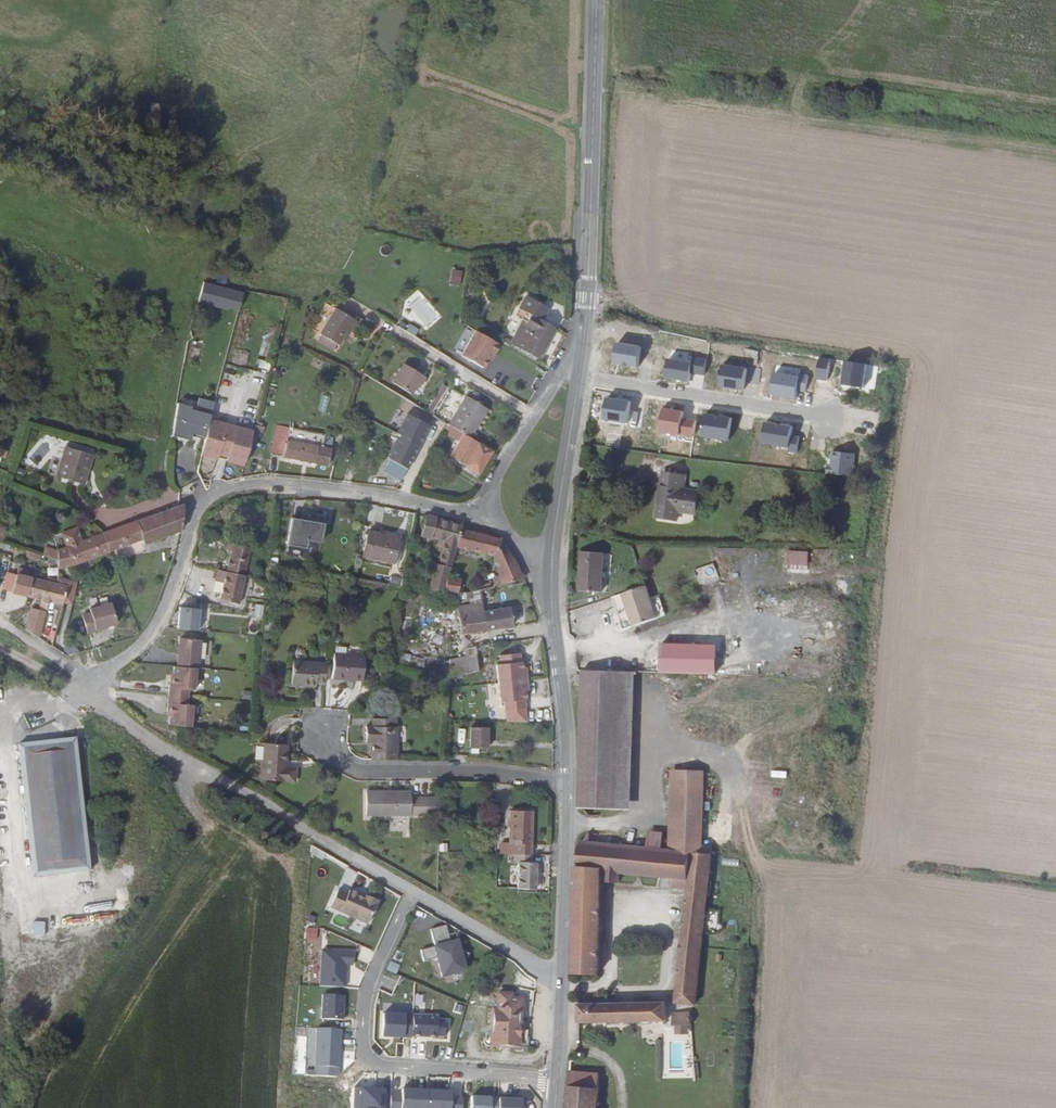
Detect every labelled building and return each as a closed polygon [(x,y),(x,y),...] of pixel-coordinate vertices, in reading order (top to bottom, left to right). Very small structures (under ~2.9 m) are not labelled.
[(448,284),(458,285),(460,271),(450,270),(448,284)] [(551,327),(540,321),(543,316),(546,310),(526,300),(518,316),(521,317),(525,319),(528,321),(516,344),(537,355),(551,327)] [(399,314),(407,311),(404,303),(396,306),(399,314)] [(341,352),(357,322),(339,312),(322,342),(341,352)] [(516,344),(528,321),(525,319),(512,342),(516,344)] [(264,326),(258,354),(267,356),(273,328),(264,326)] [(542,358),(556,329),(551,327),(537,355),(542,358)] [(502,345),(478,330),(462,356),(485,369),(494,354),(496,355),(502,345)] [(609,344),(606,364),(631,368),(633,348),(609,344)] [(198,360),(199,348),(190,347),(189,358),(198,360)] [(698,376),(701,359),(688,357),(687,363),(663,359),(660,378),(684,382),(685,373),(698,376)] [(821,381),(824,359),(813,358),(810,379),(821,381)] [(267,370),(269,362),(258,360),(256,367),(267,370)] [(839,362),(836,385),(858,388),(861,365),(839,362)] [(423,384),(427,377),(405,364),(395,384),(414,394),(420,383),(423,384)] [(713,386),(737,390),(738,381),(752,383),(754,369),(741,366),(741,369),(716,365),(713,386)] [(769,373),(765,395),(790,399),(792,391),(799,392),(802,376),(794,375),(794,377),(769,373)] [(487,408),(467,397),(452,425),(471,436),(487,408)] [(621,424),(624,403),(600,399),(597,421),(621,424)] [(687,437),(689,422),(676,420),(677,412),(665,410),(666,407),(657,406),(653,432),(687,437)] [(210,430),(212,423),(175,414),(173,438),(189,442),(205,446),(207,441),(210,430)] [(726,418),(699,414),(696,437),(722,441),(726,418)] [(441,428),(445,420),(438,416),(434,424),(441,428)] [(448,432),(452,425),(445,420),(441,428),(448,432)] [(412,422),(384,473),(401,483),(429,432),(412,422)] [(756,448),(791,453),(794,437),(785,436),(787,427),(760,423),(756,448)] [(453,457),(482,472),(495,449),(471,436),(452,425),(448,432),(462,440),(453,457)] [(263,431),(263,427),(260,426),(259,430),(257,429),(256,436),(265,438),(267,431),(263,431)] [(244,473),(253,440),(210,430),(207,441),(203,464),(244,473)] [(611,436),(603,435),(602,444),(611,444),(611,436)] [(187,451),(189,442),(173,438),(171,447),(187,451)] [(264,458),(331,469),(335,451),(326,449),(327,445),(315,442),(314,447),(269,438),(264,458)] [(847,477),(849,454),(826,451),(824,465),(822,465),(821,474),(847,477)] [(82,494),(90,464),(63,456),(54,486),(82,494)] [(679,478),(656,475),(649,519),(670,521),(671,513),(688,516),(691,495),(677,493),(679,478)] [(370,526),(376,507),(368,505),(363,523),(370,526)] [(183,539),(183,513),(101,537),(107,557),(140,547),(141,552),(183,539)] [(423,517),(420,538),(430,540),(435,519),(423,517)] [(430,540),(461,547),(465,530),(466,525),(435,519),(430,540)] [(307,555),(312,528),(292,525),(288,552),(307,555)] [(493,557),(511,582),(529,578),(523,565),(505,538),(465,530),(461,547),(461,549),(493,557)] [(397,565),(402,541),(371,536),(366,560),(397,565)] [(69,567),(107,557),(101,537),(68,546),(70,557),(66,559),(69,567)] [(228,558),(233,559),(230,578),(248,581),(253,554),(230,549),(228,558)] [(808,550),(786,550),(786,572),(807,572),(808,550)] [(603,590),(605,554),(583,553),(582,590),(603,590)] [(694,569),(699,585),(718,578),(713,563),(694,569)] [(29,576),(19,574),(14,599),(40,603),(48,605),(65,608),(70,583),(59,581),(57,588),(28,583),(29,576)] [(243,610),(247,586),(248,581),(230,578),(225,605),(243,610)] [(452,578),(449,590),(465,591),(465,579),(457,578),(452,578)] [(219,592),(197,579),(192,589),(214,601),(219,592)] [(734,584),(723,588),(728,602),(739,598),(734,584)] [(659,620),(649,589),(625,597),(635,628),(659,620)] [(489,607),(488,600),(464,604),(468,631),(520,622),(517,603),(489,607)] [(38,615),(35,614),(30,638),(42,646),(49,616),(46,616),(48,605),(40,603),(38,615)] [(196,629),(197,606),(174,605),(173,628),(196,629)] [(90,619),(90,624),(82,626),(87,644),(95,641),(95,639),(116,634),(110,613),(90,619)] [(437,644),(441,636),(432,632),(429,641),(437,644)] [(802,650),(821,649),(820,638),(802,639),(802,650)] [(202,647),(180,645),(177,673),(180,673),(199,675),(202,647)] [(665,645),(664,674),(716,676),(717,648),(665,645)] [(529,675),(528,665),(530,665),(529,656),(527,656),(526,649),(506,651),(507,659),(502,659),(508,697),(512,697),(513,706),(533,703),(532,694),(533,694),(533,685),(530,685),(529,675)] [(460,674),(486,668),(483,652),(457,657),(460,674)] [(368,680),(370,656),(340,654),(338,678),(368,680)] [(322,686),(322,683),(330,684),(331,663),(297,661),(295,685),(322,686)] [(638,672),(584,671),(581,801),(581,810),(634,811),(638,672)] [(173,717),(176,718),(175,731),(198,733),(200,711),(190,710),(191,704),(192,695),(201,697),(203,675),(199,675),(180,673),(179,686),(176,686),(174,702),(173,717)] [(380,737),(380,755),(404,755),(405,722),(403,722),(404,714),(382,714),(382,722),(375,722),(374,736),(380,737)] [(493,744),(494,724),(477,724),(476,744),(493,744)] [(36,882),(94,875),(79,743),(21,749),(36,882)] [(296,769),(296,746),(274,745),(272,782),(304,782),(305,769),(296,769)] [(707,774),(674,774),(672,834),(670,851),(705,854),(715,855),(716,848),(709,847),(707,774)] [(419,789),(394,788),(376,789),(376,813),(448,813),(448,795),(419,795),(419,789)] [(517,839),(517,850),(528,850),(545,850),(545,806),(524,806),(524,839),(517,839)] [(408,837),(408,816),(395,816),(395,837),(408,837)] [(672,834),(652,835),(651,850),(670,851),(672,834)] [(446,852),(446,843),(438,842),(437,851),(446,852)] [(651,850),(584,846),(580,976),(604,977),(606,876),(612,875),(612,886),(638,888),(639,877),(648,878),(664,879),(663,890),(690,892),(683,1006),(704,1005),(715,855),(705,854),(670,851),(651,850)] [(406,859),(418,859),(418,847),(406,847),(406,859)] [(551,859),(547,859),(547,850),(545,850),(528,850),(528,860),(532,860),(532,885),(550,885),(551,859)] [(638,888),(648,890),(648,878),(639,877),(638,888)] [(648,878),(648,890),(663,890),(664,879),(648,878)] [(367,924),(374,897),(333,887),(327,911),(336,913),(333,925),(343,928),(345,919),(367,924)] [(437,977),(463,971),(455,936),(448,938),(445,925),(428,928),(432,945),(419,948),(422,961),(432,958),(437,977)] [(318,949),(317,986),(344,987),(345,965),(351,965),(351,950),(318,949)] [(515,997),(514,1012),(510,1012),(509,1035),(525,1036),(525,1051),(547,1052),(547,1038),(537,1037),(539,1006),(527,1005),(527,998),(515,997)] [(671,1025),(672,1005),(584,1004),(584,1023),(671,1025)] [(688,1034),(689,1012),(672,1012),(672,1033),(688,1034)] [(338,1067),(340,1028),(313,1027),(312,1066),(338,1067)] [(500,1038),(500,1047),(509,1050),(509,1035),(500,1038)] [(509,1035),(509,1050),(525,1051),(525,1036),(509,1035)] [(573,1073),(571,1107),(599,1107),(602,1075),(573,1073)] [(461,1096),(449,1095),(449,1090),(387,1088),(386,1107),(461,1107),(461,1096)] [(521,1097),(466,1095),(466,1107),(520,1107),(521,1097)]
